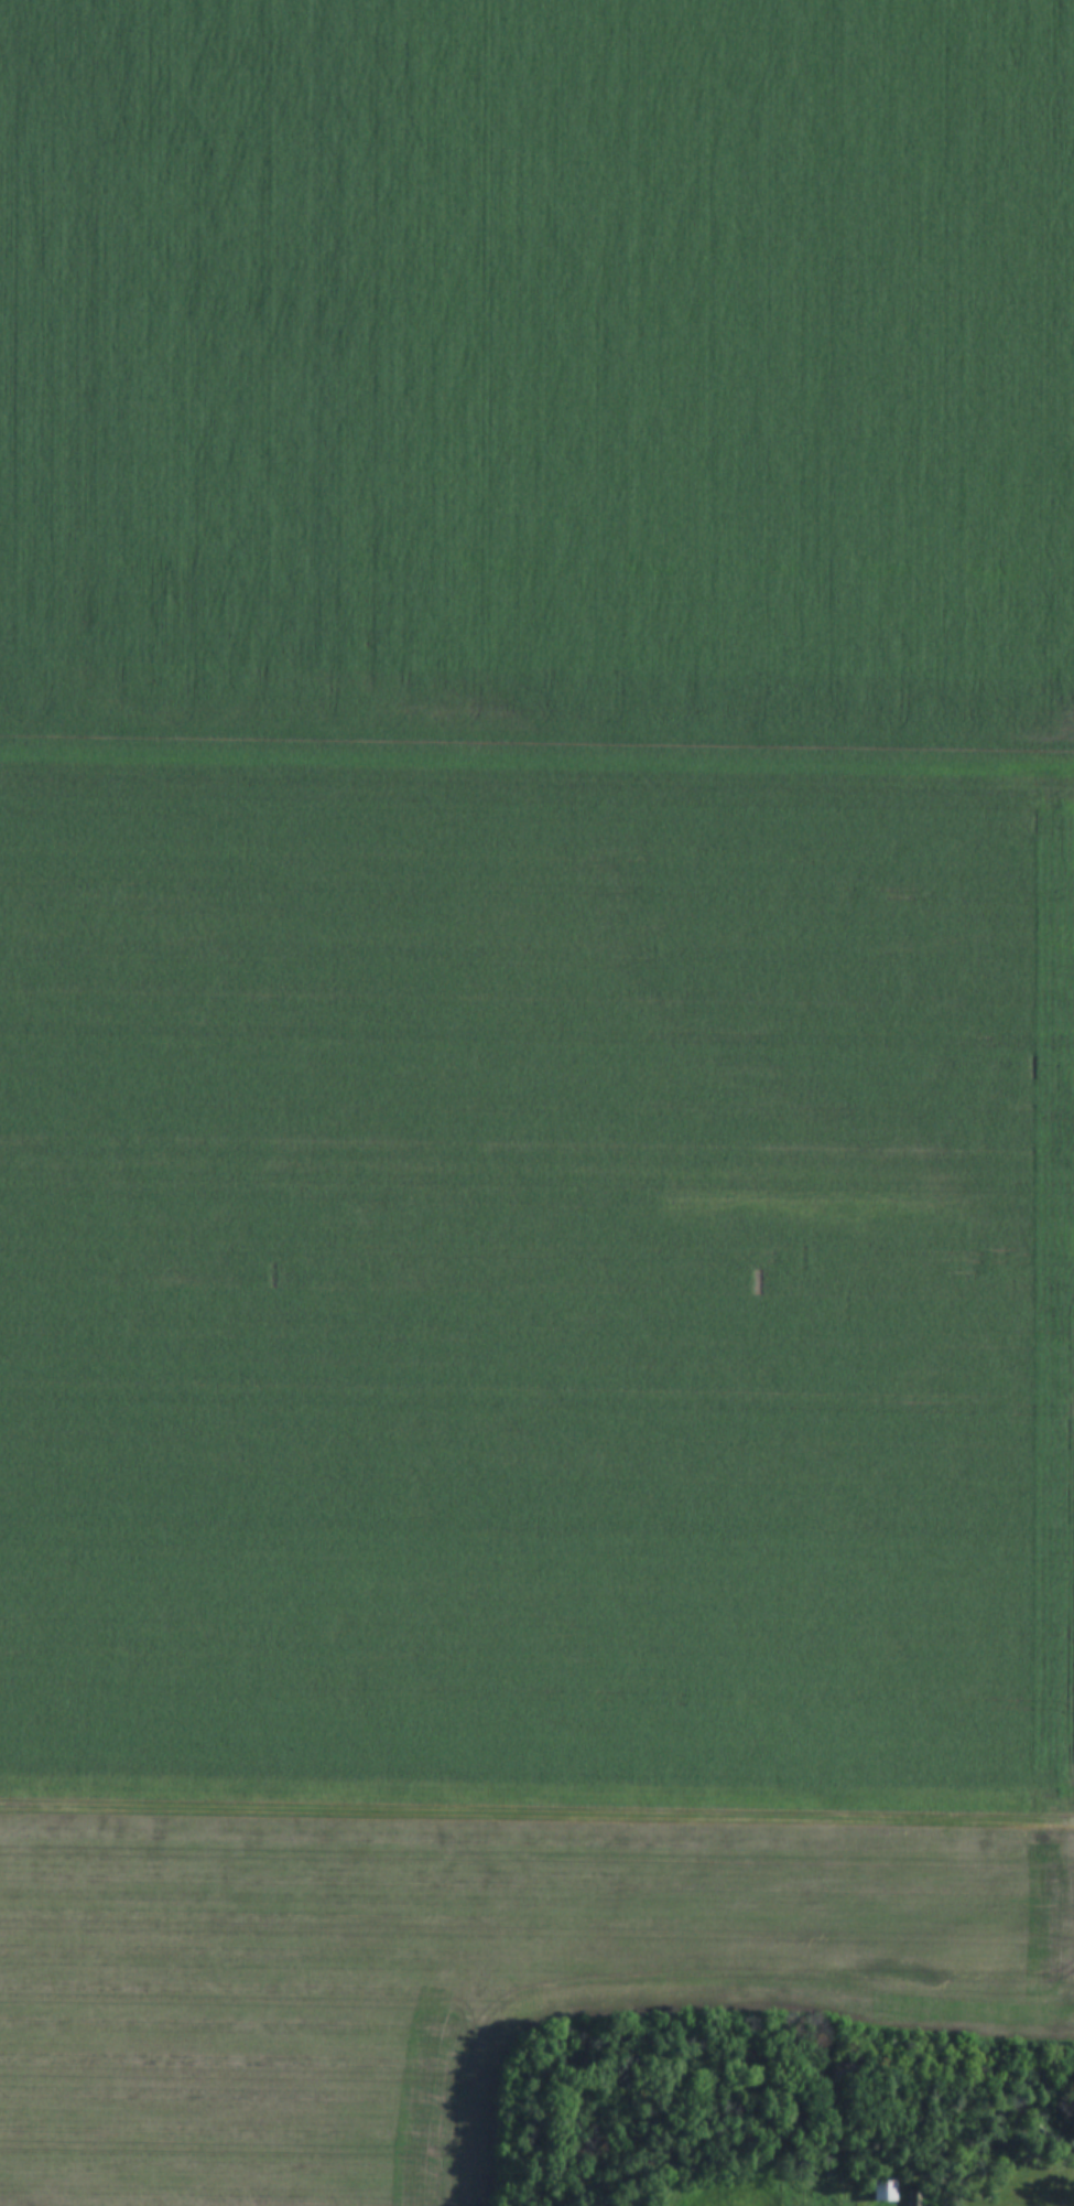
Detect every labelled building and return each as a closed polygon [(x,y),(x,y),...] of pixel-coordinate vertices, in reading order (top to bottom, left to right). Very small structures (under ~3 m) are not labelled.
[(897,2181),(897,2202),(876,2202),(876,2180),(897,2181)] [(920,2192),(920,2205),(910,2205),(910,2192),(920,2192)]
